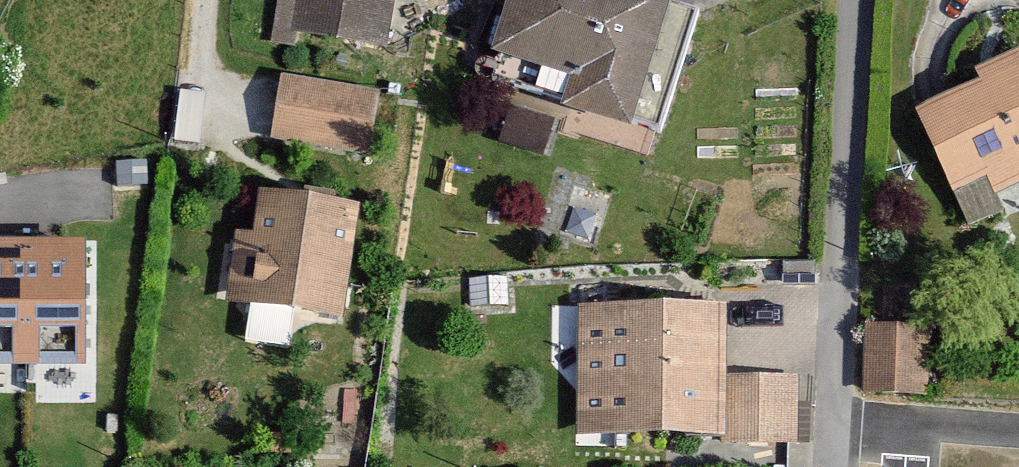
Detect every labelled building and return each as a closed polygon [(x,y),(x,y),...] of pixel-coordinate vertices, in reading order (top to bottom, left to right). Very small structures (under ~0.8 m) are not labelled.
[(392,0),(303,0),(299,31),(386,43),(392,0)] [(651,0),(509,0),(487,67),(658,123),(693,14),(651,0)] [(918,115),(953,191),(989,174),(997,192),(1018,182),(1018,54),(977,73),(983,85),(918,115)] [(375,92),(282,81),(275,140),(368,152),(375,92)] [(516,100),(504,131),(546,148),(559,117),(516,100)] [(262,197),(248,302),(342,315),(357,210),(262,197)] [(0,244),(0,369),(25,369),(25,244),(0,244)] [(84,244),(25,244),(25,369),(84,369),(84,244)] [(718,308),(581,308),(581,431),(717,431),(718,308)] [(927,331),(862,332),(862,395),(927,394),(927,331)] [(794,376),(731,376),(730,437),(793,438),(794,376)]
